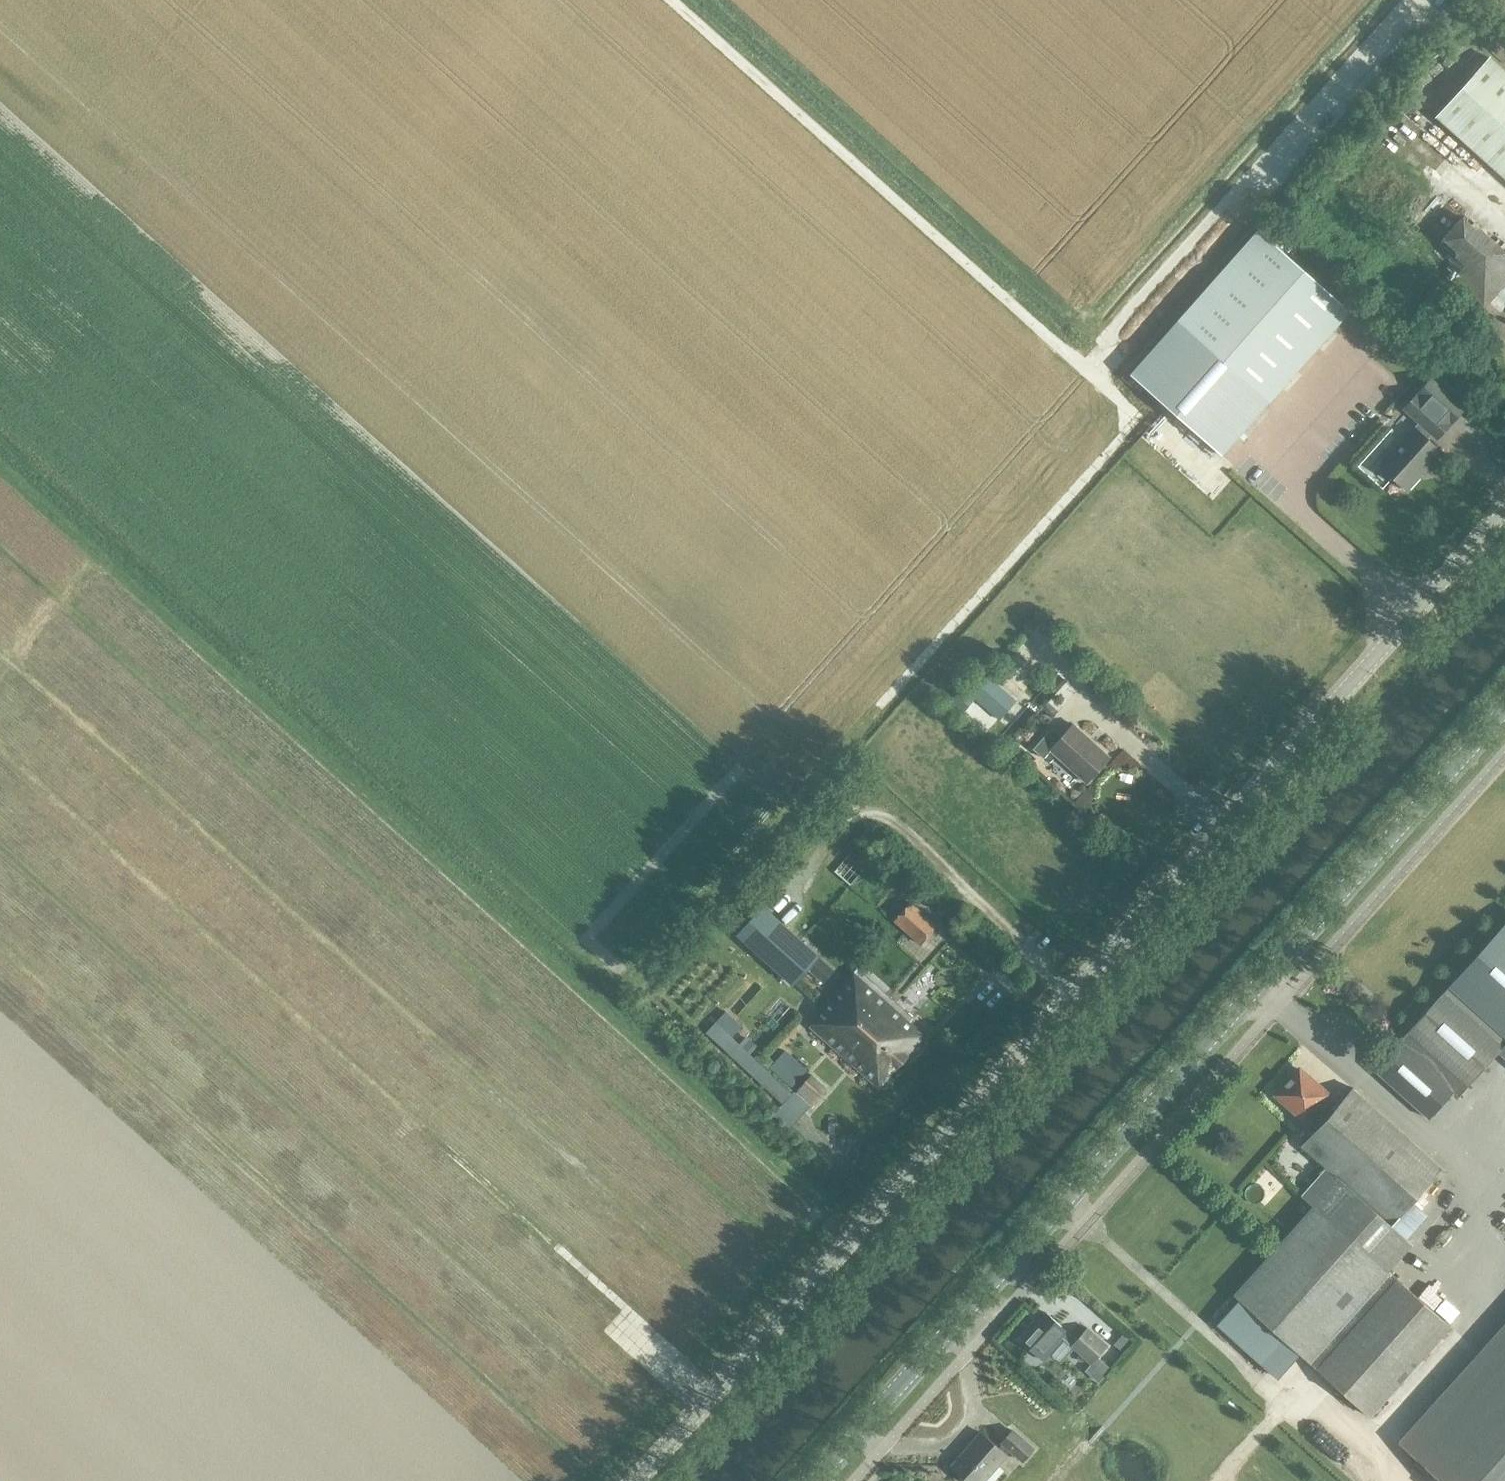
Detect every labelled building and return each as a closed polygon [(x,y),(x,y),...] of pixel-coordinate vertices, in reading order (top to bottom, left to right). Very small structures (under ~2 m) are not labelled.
[(1490,56),(1437,117),(1504,176),(1504,69),(1490,56)] [(1413,243),(1485,307),(1504,285),(1504,252),(1463,215),(1450,203),(1413,243)] [(1179,320),(1131,373),(1222,455),(1270,401),(1351,310),(1260,229),(1179,320)] [(1420,422),(1381,465),(1408,490),(1430,466),(1431,467),(1443,453),(1427,439),(1429,436),(1434,440),(1464,408),(1431,379),(1404,408),(1420,422)] [(999,719),(1016,699),(979,667),(962,686),(999,719)] [(1086,782),(1109,756),(1074,724),(1062,737),(1052,727),(1033,748),(1043,758),(1050,750),(1086,782)] [(850,884),(872,858),(855,844),(834,870),(850,884)] [(911,897),(894,916),(920,940),(938,921),(911,897)] [(792,982),(817,955),(764,907),(740,934),(792,982)] [(1441,993),(1501,1047),(1504,1043),(1504,923),(1504,922),(1449,984),(1449,985),(1441,993)] [(809,966),(822,980),(836,967),(823,953),(809,966)] [(810,1026),(868,1078),(878,1088),(926,1034),(911,1020),(915,1017),(858,966),(821,1007),(824,1010),(810,1026)] [(1396,1042),(1373,1068),(1384,1078),(1428,1118),(1452,1092),(1452,1091),(1457,1095),(1501,1047),(1441,993),(1408,1032),(1398,1043),(1396,1042)] [(782,1104),(792,1093),(751,1053),(758,1045),(748,1035),(740,1043),(733,1037),(743,1026),(728,1012),(717,1023),(716,1022),(706,1032),(782,1104)] [(793,1087),(808,1069),(785,1050),(770,1067),(793,1087)] [(1313,1205),(1234,1293),(1336,1384),(1370,1415),(1451,1326),(1389,1270),(1368,1251),(1413,1200),(1442,1166),(1353,1086),(1330,1111),(1322,1104),(1331,1095),(1314,1080),(1312,1078),(1299,1067),(1289,1078),(1288,1079),(1275,1094),(1307,1122),(1308,1120),(1316,1127),(1300,1144),(1325,1167),(1301,1194),(1313,1205)] [(825,1087),(816,1078),(812,1074),(796,1091),(810,1104),(825,1087)] [(790,1128),(811,1105),(794,1091),(774,1114),(790,1128)] [(1021,1339),(1045,1360),(1065,1337),(1072,1344),(1093,1361),(1106,1346),(1086,1327),(1076,1338),(1046,1312),(1021,1339)] [(1416,1457),(1442,1480),(1504,1480),(1504,1358),(1416,1457)] [(953,1465),(971,1480),(985,1480),(1012,1449),(1024,1460),(1036,1446),(1014,1427),(1004,1419),(994,1430),(989,1437),(982,1431),(953,1465)]
